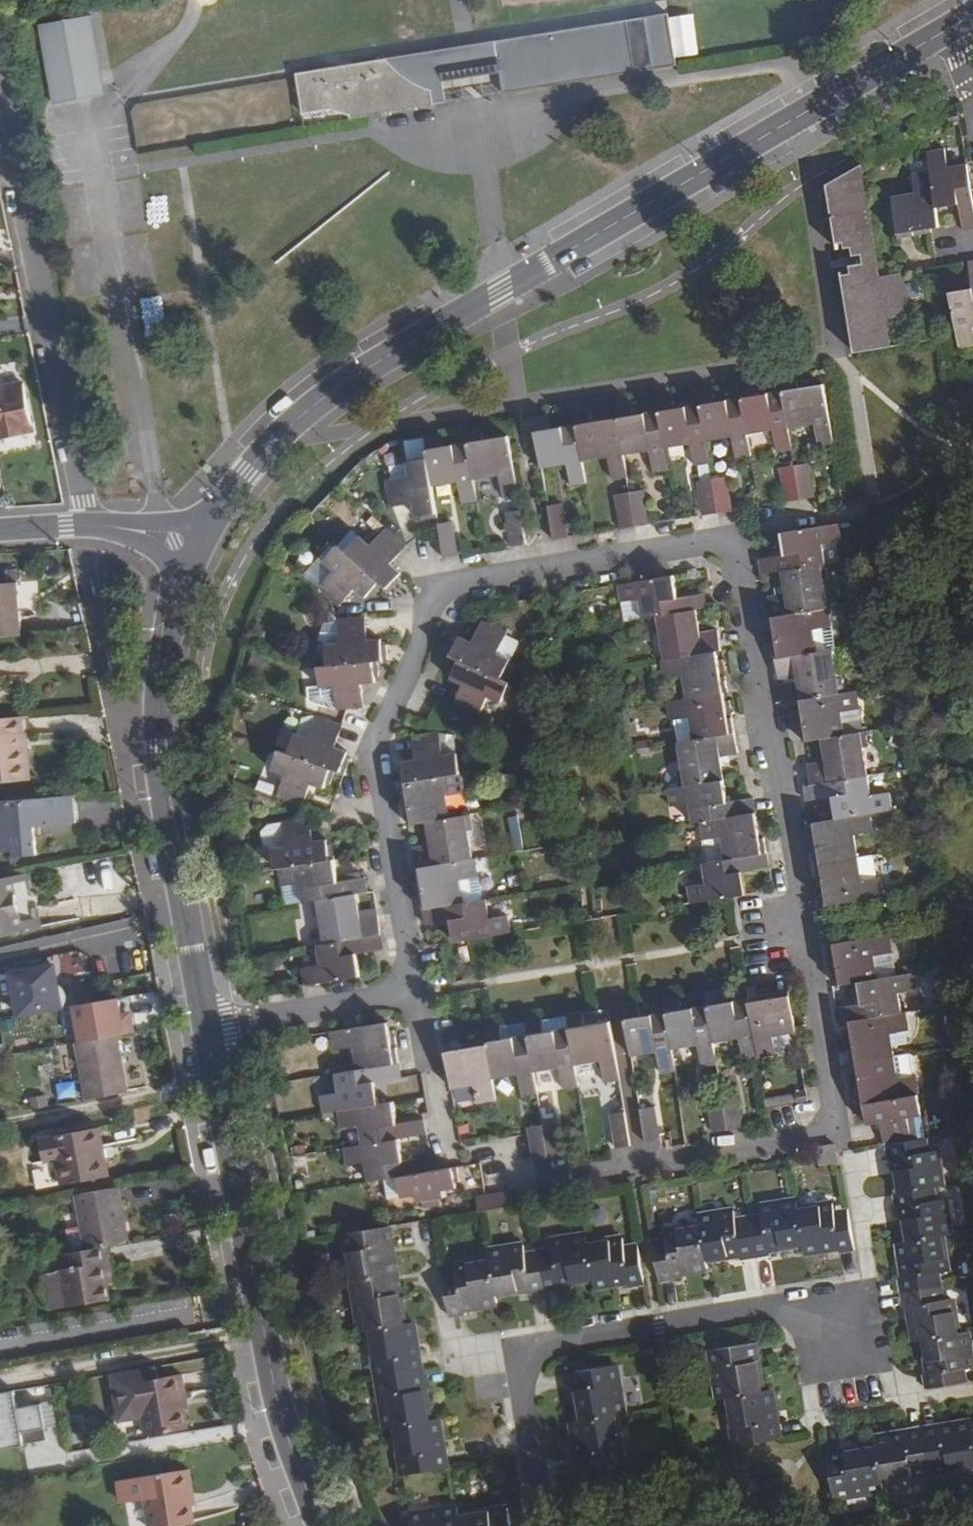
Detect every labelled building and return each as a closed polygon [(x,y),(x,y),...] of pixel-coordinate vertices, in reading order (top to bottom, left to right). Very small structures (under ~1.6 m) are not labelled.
[(45,23),(59,102),(111,93),(97,14),(45,23)] [(488,97),(641,72),(634,21),(551,35),(544,48),(540,55),(534,62),(528,68),(521,74),(515,80),(510,83),(502,89),(494,94),(488,97)] [(294,77),(303,127),(465,101),(455,100),(443,98),(432,94),(423,91),(414,87),(405,83),(399,79),(393,74),(388,69),(382,61),(294,77)] [(965,164),(944,167),(942,150),(925,153),(928,172),(910,175),(913,193),(890,197),(896,234),(937,227),(934,208),(955,204),(960,233),(972,231),(972,211),(965,164)] [(860,166),(823,188),(834,239),(842,238),(843,246),(849,244),(850,254),(859,252),(861,261),(846,264),(848,273),(840,274),(853,352),(889,346),(884,317),(906,314),(899,270),(877,273),(860,166)] [(972,328),(972,262),(965,263),(970,290),(947,293),(957,348),(972,345),(972,338),(971,328),(972,328)] [(799,389),(797,376),(778,379),(780,392),(756,396),(754,383),(735,386),(738,399),(715,403),(713,389),(695,392),(697,405),(674,409),(671,396),(653,399),(655,411),(631,416),(629,402),(611,406),(613,418),(593,422),(591,409),(571,412),(573,425),(553,428),(551,415),(531,419),(539,468),(562,464),(566,487),(584,485),(580,462),(605,458),(608,480),(624,478),(621,455),(647,451),(650,474),(666,471),(662,448),(688,444),(692,467),(707,464),(704,442),(730,437),(734,460),(749,457),(746,435),(770,430),(773,454),(791,450),(787,428),(811,424),(815,447),(832,444),(822,385),(799,389)] [(0,386),(0,440),(34,433),(24,382),(0,386)] [(446,432),(423,435),(427,457),(404,460),(407,475),(386,478),(389,507),(411,504),(413,512),(435,509),(431,485),(456,482),(459,505),(478,502),(474,479),(497,476),(501,498),(518,495),(508,435),(490,438),(488,425),(466,429),(468,442),(449,445),(446,432)] [(813,496),(807,464),(776,469),(781,502),(813,496)] [(731,509),(725,478),(695,482),(699,514),(731,509)] [(647,523),(642,491),(613,495),(618,528),(647,523)] [(567,535),(561,503),(545,506),(549,538),(567,535)] [(524,542),(520,510),(504,513),(509,545),(524,542)] [(454,520),(437,523),(442,555),(459,553),(454,520)] [(842,713),(856,710),(853,692),(838,695),(830,650),(817,652),(813,630),(828,626),(818,565),(824,563),(820,545),(840,542),(837,525),(781,533),(785,557),(758,561),(760,575),(777,572),(779,585),(782,595),(775,597),(765,598),(781,682),(794,681),(797,692),(783,694),(787,711),(800,710),(807,742),(818,740),(822,764),(805,767),(808,786),(802,787),(805,802),(828,798),(832,822),(813,825),(827,905),(881,896),(878,878),(875,878),(859,882),(856,860),(852,835),(870,833),(866,816),(888,812),(884,792),(870,795),(859,733),(846,735),(842,713)] [(391,563),(405,547),(383,527),(370,544),(359,534),(344,552),(337,545),(322,561),(334,571),(317,589),(339,607),(353,590),(364,600),(379,582),(386,588),(399,572),(391,563)] [(723,859),(704,862),(697,864),(701,884),(685,887),(688,904),(742,894),(739,874),(766,869),(763,853),(759,854),(749,798),(726,802),(718,759),(736,756),(731,733),(728,733),(713,651),(717,651),(713,631),(696,634),(692,611),(706,608),(703,593),(674,598),(670,575),(613,585),(616,602),(634,599),(638,620),(652,618),(662,680),(679,677),(683,698),(667,701),(669,721),(672,721),(687,718),(691,740),(676,742),(674,743),(679,767),(683,786),(676,787),(665,789),(668,808),(686,805),(689,823),(698,821),(700,842),(719,839),(723,859)] [(24,633),(20,581),(0,582),(0,636),(24,633)] [(782,595),(779,585),(773,586),(775,597),(782,595)] [(634,599),(616,602),(620,624),(638,620),(634,599)] [(333,688),(336,708),(336,711),(364,706),(361,685),(378,682),(374,660),(383,658),(380,639),(366,641),(364,619),(339,622),(339,623),(342,643),(326,646),(325,647),(328,667),(316,669),(319,690),(321,690),(333,688)] [(493,654),(503,635),(480,622),(470,642),(457,634),(446,654),(459,662),(449,679),(462,686),(450,706),(474,718),(486,697),(497,703),(509,684),(496,678),(506,660),(493,654)] [(342,643),(339,623),(324,625),(319,639),(326,646),(342,643)] [(515,641),(503,635),(493,654),(506,660),(515,641)] [(330,709),(336,708),(333,688),(321,690),(323,707),(326,708),(330,709)] [(859,733),(856,710),(842,713),(846,735),(859,733)] [(30,750),(28,716),(19,717),(22,751),(26,750),(30,750)] [(28,780),(26,750),(22,751),(19,717),(0,719),(0,781),(28,780)] [(284,775),(276,795),(302,804),(310,785),(322,790),(330,770),(340,773),(349,754),(333,748),(341,728),(315,718),(307,738),(294,734),(287,753),(278,750),(270,771),(284,775)] [(672,721),(676,742),(691,740),(687,718),(672,721)] [(455,942),(508,933),(505,914),(485,918),(481,900),(460,903),(456,881),(475,876),(471,860),(468,860),(464,834),(468,833),(465,816),(447,818),(442,796),(458,793),(451,752),(438,753),(434,733),(409,738),(414,762),(400,764),(411,825),(425,824),(428,847),(411,850),(414,871),(420,870),(426,909),(421,910),(424,928),(451,924),(455,942)] [(672,769),(676,787),(683,786),(679,767),(672,769)] [(0,802),(0,853),(14,851),(14,857),(38,856),(36,826),(76,823),(74,795),(0,802)] [(285,845),(271,848),(279,889),(296,885),(300,905),(314,901),(323,945),(315,947),(318,965),(299,968),(302,985),(361,975),(356,954),(382,949),(376,914),(359,917),(355,895),(365,893),(363,877),(336,882),(333,858),(328,860),(325,839),(311,842),(309,821),(281,826),(285,845)] [(264,844),(271,848),(285,845),(281,826),(267,829),(262,835),(264,844)] [(700,842),(704,862),(723,859),(719,839),(700,842)] [(871,857),(856,860),(859,882),(875,878),(871,857)] [(31,879),(29,871),(10,875),(11,882),(31,879)] [(20,928),(19,920),(11,882),(10,875),(0,877),(0,933),(20,928)] [(19,920),(20,928),(40,924),(39,916),(19,920)] [(885,1146),(906,1143),(902,1119),(920,1117),(912,1078),(896,1080),(888,1036),(905,1034),(902,1014),(898,1015),(894,995),(914,993),(911,974),(875,980),(871,960),(888,956),(884,937),(832,945),(837,973),(839,985),(855,984),(858,1006),(831,1010),(833,1026),(848,1023),(865,1126),(878,1124),(882,1146),(885,1146)] [(54,965),(11,973),(18,1015),(62,1007),(54,965)] [(620,1007),(629,1058),(656,1053),(659,1073),(674,1071),(670,1051),(696,1047),(699,1066),(715,1064),(712,1044),(739,1039),(742,1060),(773,1054),(770,1035),(792,1031),(786,993),(724,1004),(722,990),(704,993),(707,1006),(682,1010),(680,997),(662,1000),(665,1013),(642,1017),(639,1004),(620,1007)] [(118,998),(76,1005),(82,1041),(116,1035),(135,1032),(133,1015),(122,1017),(118,998)] [(484,1043),(491,1081),(516,1077),(519,1096),(535,1094),(531,1073),(558,1069),(560,1089),(576,1087),(572,1066),(598,1063),(601,1083),(616,1080),(606,1022),(586,1026),(585,1013),(564,1016),(567,1030),(543,1034),(541,1020),(523,1023),(524,1036),(504,1039),(502,1027),(484,1030),(486,1042),(484,1043)] [(567,1030),(564,1016),(541,1020),(543,1034),(567,1030)] [(390,1023),(329,1034),(332,1052),(353,1048),(358,1070),(334,1074),(338,1094),(319,1096),(323,1116),(334,1113),(337,1131),(358,1128),(361,1148),(341,1150),(344,1168),(363,1165),(365,1183),(397,1178),(401,1200),(415,1198),(415,1205),(444,1201),(443,1193),(457,1190),(454,1169),(430,1172),(428,1157),(402,1161),(398,1141),(425,1136),(423,1120),(396,1124),(393,1103),(377,1106),(373,1083),(399,1079),(390,1023)] [(523,1023),(502,1027),(504,1039),(524,1036),(523,1023)] [(82,1041),(76,1042),(86,1099),(126,1092),(116,1035),(82,1041)] [(484,1043),(444,1049),(445,1061),(435,1063),(436,1078),(448,1076),(450,1088),(472,1084),(475,1104),(495,1101),(491,1081),(484,1043)] [(789,1094),(791,1104),(803,1101),(801,1091),(789,1094)] [(36,1097),(37,1108),(52,1105),(50,1094),(36,1097)] [(704,1099),(710,1132),(739,1126),(734,1095),(704,1099)] [(652,1107),(639,1110),(644,1142),(658,1140),(652,1107)] [(622,1124),(620,1113),(607,1116),(612,1147),(626,1145),(622,1124)] [(556,1124),(525,1129),(530,1161),(560,1156),(556,1124)] [(57,1160),(62,1186),(108,1176),(99,1127),(41,1139),(45,1162),(57,1160)] [(899,1194),(937,1188),(943,1187),(937,1153),(931,1153),(929,1139),(906,1143),(885,1146),(888,1161),(894,1160),(899,1194)] [(821,1166),(840,1163),(836,1146),(818,1148),(820,1157),(821,1166)] [(119,1186),(76,1195),(82,1225),(87,1249),(106,1245),(128,1240),(119,1186)] [(908,1242),(941,1236),(951,1235),(945,1201),(939,1202),(937,1188),(899,1194),(894,1195),(897,1211),(903,1210),(908,1242)] [(474,1197),(476,1212),(482,1211),(511,1207),(509,1192),(484,1196),(474,1197)] [(749,1216),(756,1259),(771,1256),(771,1250),(804,1245),(799,1211),(797,1202),(763,1207),(764,1214),(749,1216)] [(841,1254),(856,1252),(849,1210),(834,1213),(834,1205),(799,1211),(804,1245),(806,1253),(840,1248),(841,1254)] [(742,1261),(756,1259),(749,1216),(734,1219),(733,1211),(700,1217),(701,1227),(707,1261),(741,1255),(742,1261)] [(77,1250),(87,1249),(82,1225),(72,1227),(68,1232),(71,1246),(77,1250)] [(388,1227),(347,1233),(354,1281),(397,1275),(388,1227)] [(653,1241),(660,1283),(674,1280),(673,1274),(709,1269),(707,1261),(701,1227),(667,1233),(667,1239),(653,1241)] [(538,1250),(546,1293),(560,1291),(559,1285),(594,1279),(589,1244),(587,1235),(551,1240),(552,1248),(538,1250)] [(900,1293),(943,1286),(940,1272),(947,1271),(941,1236),(908,1242),(898,1243),(904,1278),(897,1279),(900,1293)] [(594,1279),(596,1287),(631,1282),(632,1288),(645,1286),(638,1244),(625,1246),(624,1239),(589,1244),(594,1279)] [(63,1269),(69,1307),(109,1300),(106,1284),(105,1275),(112,1274),(106,1245),(87,1249),(77,1250),(66,1252),(69,1267),(63,1269)] [(531,1295),(546,1293),(538,1250),(524,1252),(523,1245),(489,1251),(490,1261),(496,1295),(530,1289),(531,1295)] [(66,1252),(60,1253),(63,1269),(69,1267),(66,1252)] [(60,1253),(43,1257),(52,1310),(69,1307),(63,1269),(60,1253)] [(443,1276),(450,1318),(464,1315),(462,1308),(497,1303),(496,1295),(490,1261),(455,1267),(456,1274),(443,1276)] [(105,1275),(106,1284),(113,1283),(112,1274),(105,1275)] [(397,1275),(354,1281),(363,1331),(369,1330),(404,1324),(397,1275)] [(924,1340),(958,1334),(953,1300),(946,1301),(943,1286),(900,1293),(902,1308),(908,1307),(914,1341),(924,1340)] [(369,1330),(378,1379),(421,1373),(412,1323),(404,1324),(369,1330)] [(926,1388),(969,1382),(967,1369),(972,1368),(968,1333),(958,1334),(924,1340),(930,1375),(924,1375),(926,1388)] [(727,1397),(762,1392),(754,1343),(711,1350),(719,1399),(727,1397)] [(146,1436),(187,1429),(183,1408),(181,1394),(185,1394),(182,1375),(155,1380),(153,1366),(113,1373),(121,1420),(143,1416),(146,1436)] [(616,1415),(625,1414),(617,1366),(573,1372),(581,1421),(616,1415)] [(421,1373),(378,1379),(386,1427),(395,1426),(429,1420),(421,1373)] [(0,1392),(0,1447),(47,1439),(41,1404),(17,1408),(14,1390),(0,1392)] [(779,1439),(771,1390),(762,1392),(727,1397),(736,1447),(779,1439)] [(581,1421),(572,1422),(580,1471),(624,1464),(616,1415),(581,1421)] [(395,1426),(403,1475),(446,1468),(438,1419),(429,1420),(395,1426)] [(972,1468),(972,1426),(972,1423),(923,1431),(930,1475),(972,1468)] [(874,1439),(876,1448),(881,1482),(930,1475),(923,1431),(874,1439)] [(876,1448),(827,1456),(834,1499),(882,1492),(881,1482),(876,1448)] [(150,1525),(174,1525),(195,1523),(190,1495),(193,1494),(188,1469),(122,1481),(126,1503),(146,1499),(150,1525)] [(458,1516),(457,1507),(409,1515),(410,1525),(460,1525),(458,1516)] [(508,1509),(458,1516),(460,1525),(511,1525),(508,1509)]
